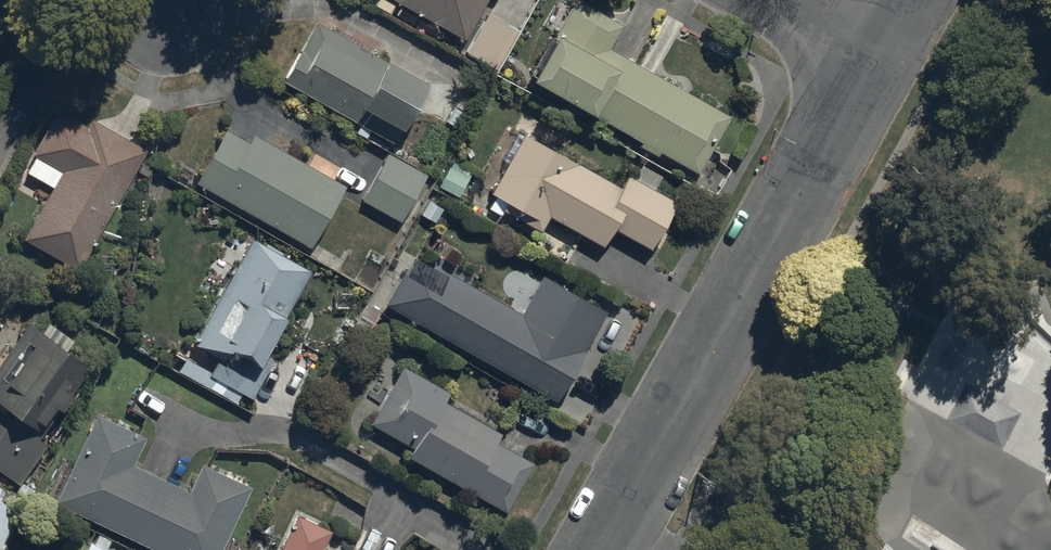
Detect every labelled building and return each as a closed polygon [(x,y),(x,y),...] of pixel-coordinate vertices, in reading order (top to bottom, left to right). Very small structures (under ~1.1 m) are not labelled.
[(374,6),(389,15),(395,4),(462,41),(485,0),(377,0),(374,6)] [(574,2),(528,87),(591,121),(593,118),(640,143),(637,148),(654,157),(656,153),(697,176),(729,117),(608,51),(620,28),(574,2)] [(496,73),(518,32),(487,15),(465,56),(496,73)] [(425,88),(314,25),(281,83),(359,127),(355,136),(365,142),(371,132),(393,145),(425,88)] [(87,130),(56,113),(25,176),(53,191),(27,241),(83,271),(148,152),(91,121),(87,130)] [(225,132),(193,184),(308,251),(344,188),(255,136),(249,146),(225,132)] [(619,190),(523,138),(491,196),(496,199),(490,211),(502,217),(504,213),(541,234),(548,220),(621,260),(631,241),(651,252),(676,206),(652,193),(661,177),(639,166),(631,180),(626,177),(619,190)] [(425,176),(387,156),(363,202),(401,222),(425,176)] [(308,273),(251,242),(194,346),(217,359),(209,374),(186,361),(178,376),(235,407),(241,397),(249,402),(264,374),(255,369),(308,273)] [(411,257),(384,307),(556,404),(605,315),(542,280),(520,318),(411,257)] [(0,422),(0,474),(20,487),(46,447),(38,442),(58,413),(62,416),(72,400),(63,394),(69,385),(76,390),(90,369),(67,354),(74,344),(47,326),(42,334),(29,326),(0,370),(0,404),(9,410),(0,422)] [(450,395),(401,369),(370,426),(415,450),(408,462),(508,515),(533,467),(496,447),(502,436),(445,405),(450,395)] [(97,418),(55,506),(148,549),(222,549),(249,490),(202,469),(191,493),(133,467),(146,440),(97,418)] [(2,549),(16,513),(9,510),(15,494),(0,488),(0,548),(2,549)] [(323,549),(331,534),(296,517),(280,549),(325,549),(323,549)] [(88,549),(102,549),(107,539),(96,534),(88,549)]
